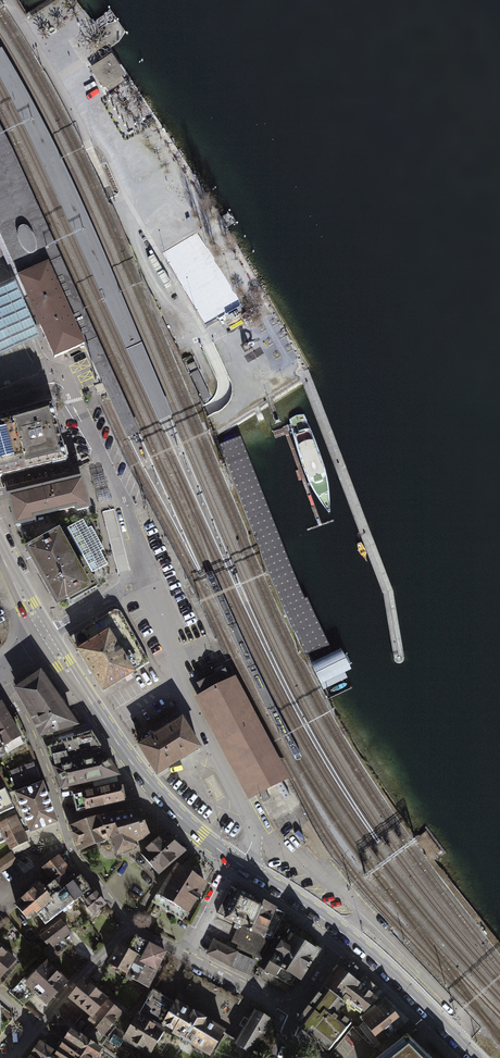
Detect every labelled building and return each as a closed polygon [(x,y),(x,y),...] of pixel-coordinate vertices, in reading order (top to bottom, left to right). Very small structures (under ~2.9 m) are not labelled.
[(159,422),(173,416),(91,223),(67,171),(36,108),(2,48),(0,49),(0,78),(21,120),(45,172),(49,179),(73,233),(117,329),(159,422)] [(104,86),(109,92),(125,82),(110,58),(93,69),(104,86)] [(18,277),(29,272),(48,263),(61,257),(12,149),(0,126),(0,230),(18,277)] [(117,413),(128,438),(140,433),(61,257),(48,263),(75,323),(78,321),(84,334),(80,336),(84,344),(117,413)] [(29,272),(18,277),(32,307),(54,358),(84,344),(80,336),(84,334),(78,321),(75,323),(48,263),(29,272)] [(15,282),(0,289),(0,357),(40,339),(15,282)] [(51,405),(11,417),(25,471),(66,461),(51,405)] [(313,491),(329,514),(329,492),(328,479),(319,452),(313,435),(306,421),(303,414),(291,417),(289,420),(289,423),(309,482),(313,491)] [(25,471),(11,417),(0,420),(0,477),(25,471)] [(321,684),(354,670),(343,650),(332,656),(301,590),(242,439),(220,447),(271,583),(321,684)] [(105,474),(92,477),(95,489),(108,486),(105,474)] [(88,508),(82,480),(10,497),(16,525),(33,521),(32,517),(76,507),(77,511),(88,508)] [(109,490),(96,493),(99,505),(112,502),(109,490)] [(27,535),(54,596),(96,578),(73,525),(68,527),(64,519),(27,535)] [(80,636),(71,642),(102,692),(149,663),(122,614),(120,611),(117,610),(115,610),(112,611),(77,632),(80,636)] [(42,672),(13,691),(29,716),(40,740),(42,740),(80,728),(42,672)] [(204,692),(194,697),(249,800),(289,779),(234,676),(228,679),(224,672),(200,685),(204,692)] [(2,704),(0,705),(0,758),(29,741),(17,716),(11,719),(2,704)] [(182,720),(139,746),(157,774),(199,748),(182,720)] [(80,728),(42,740),(62,792),(122,779),(87,726),(80,728)] [(40,780),(34,763),(10,772),(17,789),(40,780)] [(43,784),(15,795),(30,836),(59,825),(43,784)] [(122,786),(73,797),(76,810),(77,815),(126,804),(122,786)] [(15,809),(5,788),(0,791),(0,816),(15,809)] [(100,818),(109,842),(110,842),(117,859),(140,849),(138,845),(152,839),(140,810),(100,818)] [(17,816),(0,824),(0,829),(10,851),(12,850),(14,855),(30,847),(28,843),(29,842),(17,816)] [(109,842),(100,818),(69,828),(78,854),(82,852),(89,850),(109,842)] [(164,835),(140,855),(160,878),(188,854),(164,835)] [(67,852),(43,870),(53,884),(74,869),(67,852)] [(11,853),(0,860),(0,874),(18,863),(16,859),(13,856),(11,853)] [(187,914),(190,916),(209,885),(178,865),(160,894),(157,892),(151,903),(156,906),(145,924),(152,928),(163,909),(183,921),(187,914)] [(74,869),(53,884),(44,891),(51,901),(65,891),(75,905),(81,901),(92,891),(81,876),(80,877),(74,869)] [(40,886),(15,908),(26,922),(35,915),(38,918),(39,917),(46,928),(75,905),(65,891),(51,901),(44,891),(40,886)] [(286,914),(230,887),(218,914),(227,918),(225,921),(239,927),(266,940),(267,938),(273,941),(286,914)] [(92,891),(81,901),(93,918),(107,906),(94,890),(92,891)] [(47,948),(44,950),(52,961),(70,948),(65,941),(72,935),(61,921),(39,937),(47,948)] [(266,940),(239,927),(232,943),(238,946),(237,949),(261,960),(269,942),(266,940)] [(136,955),(158,967),(167,947),(135,932),(129,945),(138,950),(136,955)] [(304,986),(323,955),(293,937),(287,948),(283,946),(273,963),(272,962),(262,979),(288,995),(296,982),(304,986)] [(136,955),(138,950),(129,945),(120,940),(108,961),(128,972),(136,955)] [(239,953),(214,940),(207,955),(232,968),(232,967),(239,953)] [(0,948),(0,983),(17,963),(0,948)] [(257,962),(239,953),(232,967),(251,976),(257,962)] [(158,967),(136,955),(128,972),(127,973),(150,986),(159,967),(158,967)] [(351,1001),(363,1010),(378,996),(376,994),(380,989),(349,957),(341,965),(336,962),(321,981),(344,999),(346,995),(352,1000),(351,1001)] [(70,985),(48,963),(27,984),(23,980),(10,993),(24,1007),(34,997),(47,1009),(70,985)] [(124,1009),(108,997),(110,995),(85,976),(68,996),(90,1014),(87,1019),(82,1014),(81,1016),(64,1003),(58,1010),(74,1024),(103,1044),(108,1037),(104,1034),(124,1009)] [(321,981),(292,1020),(326,1047),(351,1017),(337,1007),(344,999),(321,981)] [(153,986),(122,1037),(150,1053),(166,1026),(161,1023),(175,999),(153,986)] [(210,1054),(227,1026),(177,996),(175,999),(161,1023),(166,1026),(173,1030),(172,1031),(210,1054)] [(381,1043),(405,1024),(385,999),(360,1018),(381,1043)] [(253,1053),(273,1018),(253,1007),(247,1018),(243,1016),(239,1024),(242,1026),(233,1042),(253,1053)] [(69,1024),(56,1012),(49,1024),(60,1036),(69,1024)] [(61,1057),(96,1057),(103,1048),(70,1025),(55,1051),(62,1056),(61,1057)] [(370,1057),(434,1057),(406,1030),(370,1057)] [(124,1039),(114,1034),(109,1042),(119,1047),(124,1039)] [(40,1038),(24,1057),(58,1057),(51,1052),(54,1047),(40,1038)]
